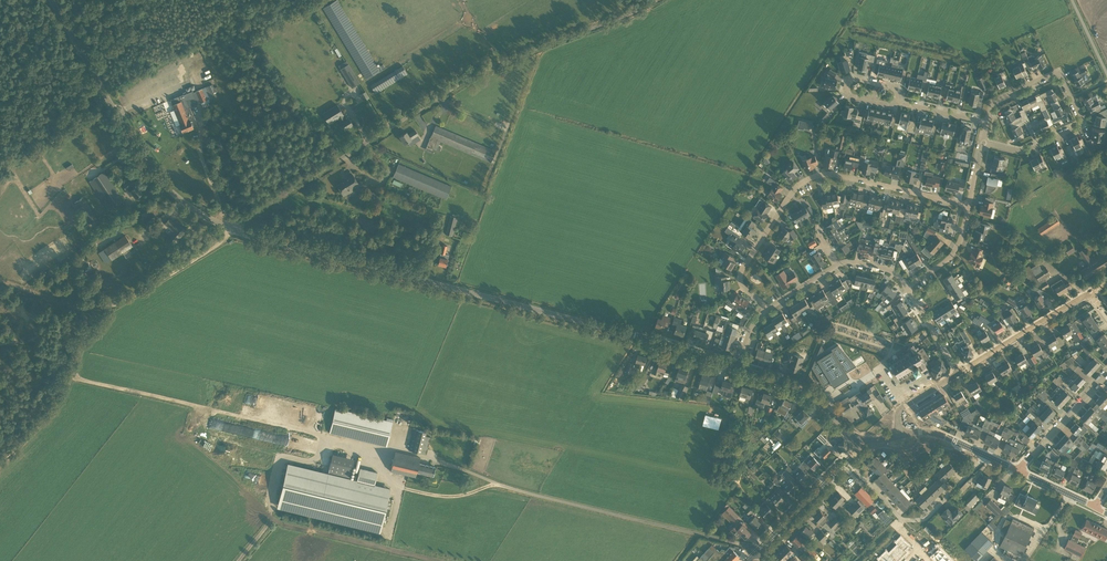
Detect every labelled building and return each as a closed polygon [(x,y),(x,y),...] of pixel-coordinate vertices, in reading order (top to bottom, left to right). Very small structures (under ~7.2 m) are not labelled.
[(358,78),(366,91),(369,89),(364,80),(385,67),(383,64),(378,67),(337,0),(336,0),(323,8),(364,75),(358,78)] [(853,57),(853,49),(844,52),(845,55),(840,57),(842,64),(838,65),(840,71),(841,71),(842,72),(850,70),(847,60),(853,57)] [(1025,62),(1027,66),(1028,68),(1031,66),(1033,68),(1038,66),(1040,68),(1046,65),(1041,55),(1035,58),(1034,57),(1031,55),(1028,57),(1025,51),(1021,53),(1025,62)] [(859,65),(858,69),(860,69),(860,70),(864,71),(864,70),(866,70),(867,63),(873,64),(875,56),(867,54),(866,58),(860,56),(858,64),(859,65)] [(1028,75),(1024,67),(1022,63),(1022,62),(1018,64),(1019,66),(1012,69),(1014,73),(1013,73),(1015,78),(1023,75),(1024,76),(1022,77),(1022,78),(1028,75)] [(883,77),(886,65),(880,64),(879,64),(876,63),(875,67),(879,67),(877,75),(883,77)] [(349,83),(352,87),(360,82),(349,64),(340,69),(349,83)] [(403,65),(370,84),(375,92),(408,74),(403,65)] [(891,66),(886,65),(883,77),(889,78),(891,66)] [(891,66),(889,78),(895,79),(897,68),(891,66)] [(1079,71),(1078,67),(1071,71),(1072,74),(1075,80),(1074,81),(1077,86),(1084,82),(1090,80),(1085,71),(1079,74),(1078,72),(1079,71)] [(897,68),(895,79),(901,81),(902,73),(906,74),(906,70),(903,69),(897,68)] [(827,78),(825,77),(823,87),(829,89),(829,87),(835,88),(837,88),(837,85),(836,84),(837,80),(833,79),(833,77),(834,78),(836,73),(830,69),(827,73),(828,74),(827,78)] [(997,84),(995,85),(998,89),(1006,85),(1003,80),(1007,78),(1004,71),(997,74),(998,76),(994,78),(997,84)] [(913,90),(914,90),(917,78),(911,77),(910,77),(911,74),(908,73),(906,79),(909,80),(907,89),(908,89),(910,89),(910,90),(912,91),(913,90)] [(988,87),(983,77),(977,79),(982,90),(988,87)] [(921,87),(925,87),(926,81),(923,80),(917,78),(914,90),(915,90),(915,91),(917,92),(918,91),(920,92),(921,87)] [(932,96),(933,96),(935,84),(929,83),(930,83),(929,83),(929,81),(926,81),(925,87),(928,88),(926,95),(927,95),(929,95),(929,96),(931,97),(932,96)] [(184,94),(179,96),(170,100),(172,105),(180,124),(179,125),(183,133),(198,127),(190,107),(201,102),(203,107),(209,105),(208,103),(210,102),(212,101),(212,100),(219,96),(220,99),(222,97),(219,90),(220,90),(218,86),(218,87),(217,86),(214,88),(212,84),(206,87),(206,86),(193,92),(193,91),(186,93),(185,91),(183,92),(184,94)] [(942,86),(941,86),(935,84),(933,96),(934,96),(934,97),(936,98),(937,97),(939,98),(940,93),(944,93),(945,87),(942,86)] [(951,100),(952,101),(955,89),(955,86),(946,84),(945,87),(944,93),(947,94),(946,99),(948,100),(949,101),(950,101),(951,101),(951,100)] [(953,101),(953,102),(955,102),(956,102),(956,101),(958,102),(960,97),(963,98),(965,91),(961,90),(955,89),(952,101),(953,101)] [(1047,96),(1052,106),(1059,103),(1056,96),(1056,95),(1055,92),(1054,92),(1052,89),(1039,95),(1041,99),(1047,96)] [(360,93),(363,100),(369,97),(366,91),(360,93)] [(970,105),(972,106),(973,105),(976,106),(976,105),(977,101),(981,102),(983,93),(983,92),(983,93),(979,92),(979,94),(971,92),(969,104),(970,104),(970,105)] [(1091,97),(1091,96),(1083,100),(1086,106),(1087,105),(1090,111),(1091,114),(1101,110),(1099,107),(1101,106),(1098,100),(1099,99),(1096,94),(1091,97)] [(821,122),(825,123),(837,109),(835,107),(836,105),(839,102),(837,100),(838,99),(835,96),(835,97),(833,95),(824,103),(827,107),(825,109),(828,112),(822,119),(823,120),(821,122)] [(1035,95),(1028,99),(1032,108),(1039,104),(1042,111),(1047,109),(1042,100),(1038,102),(1035,95)] [(1023,120),(1028,118),(1025,111),(1032,108),(1028,99),(1020,102),(1023,109),(1019,111),(1021,116),(1023,120)] [(1052,106),(1054,111),(1051,113),(1053,118),(1051,119),(1053,123),(1066,117),(1064,114),(1065,113),(1063,110),(1059,103),(1052,106)] [(341,123),(345,129),(353,125),(348,118),(346,120),(343,115),(337,105),(322,114),(328,124),(338,118),(341,123)] [(841,110),(840,114),(843,115),(851,117),(850,119),(854,120),(853,125),(860,127),(862,117),(857,115),(858,113),(857,113),(858,109),(853,108),(853,107),(845,105),(844,111),(841,110)] [(157,118),(165,115),(162,106),(153,109),(157,118)] [(873,121),(875,110),(870,108),(869,108),(867,116),(864,115),(863,119),(867,120),(873,121)] [(1009,122),(1011,126),(1023,120),(1021,116),(1016,119),(1011,108),(1004,111),(1007,119),(1006,119),(1008,123),(1009,122)] [(1106,119),(1106,108),(1098,113),(1099,114),(1098,116),(1096,116),(1095,124),(1105,126),(1106,119)] [(1038,121),(1042,130),(1050,126),(1047,120),(1051,118),(1047,109),(1042,111),(1045,118),(1038,121)] [(881,111),(875,110),(873,121),(878,122),(881,111)] [(884,124),(887,112),(881,111),(878,122),(884,124)] [(893,114),(887,112),(884,124),(890,125),(894,126),(894,122),(891,122),(893,114)] [(910,114),(909,114),(901,112),(899,124),(907,125),(906,131),(913,133),(916,122),(909,120),(910,114)] [(924,134),(925,130),(928,118),(927,118),(926,117),(924,117),(922,117),(921,117),(920,122),(917,121),(914,132),(924,134)] [(929,118),(928,118),(925,130),(931,132),(931,131),(935,132),(936,126),(933,125),(934,120),(932,119),(931,118),(929,118)] [(1023,120),(1025,124),(1027,129),(1032,127),(1035,133),(1042,130),(1038,121),(1031,124),(1028,118),(1023,120)] [(797,128),(804,130),(804,128),(809,129),(811,124),(810,124),(811,123),(799,120),(797,128)] [(1014,133),(1017,140),(1024,137),(1019,126),(1025,124),(1023,120),(1011,126),(1012,129),(1011,130),(1013,133),(1014,133)] [(944,133),(944,136),(944,137),(947,138),(948,137),(949,134),(953,135),(954,129),(955,129),(956,128),(956,126),(955,126),(955,125),(950,124),(950,123),(951,123),(947,122),(947,123),(943,122),(940,132),(941,132),(944,133)] [(495,151),(435,126),(425,150),(432,153),(434,148),(437,150),(437,149),(440,150),(441,147),(438,146),(440,141),(437,140),(437,139),(491,162),(495,151)] [(971,144),(974,135),(973,135),(970,134),(971,130),(971,129),(967,129),(967,128),(965,127),(964,128),(963,128),(961,139),(960,139),(959,144),(967,146),(968,143),(971,144)] [(406,132),(399,137),(404,144),(411,140),(411,139),(418,135),(415,130),(408,135),(406,132)] [(1090,139),(1086,141),(1093,154),(1094,154),(1095,150),(1098,149),(1099,145),(1098,143),(1098,141),(1103,141),(1104,141),(1104,137),(1103,137),(1104,131),(1094,130),(1094,133),(1093,132),(1092,132),(1091,137),(1092,137),(1092,136),(1093,137),(1092,139),(1091,140),(1090,139)] [(843,149),(845,140),(846,135),(846,133),(843,132),(842,135),(841,134),(838,148),(843,149)] [(1080,142),(1077,136),(1069,140),(1071,145),(1072,148),(1074,147),(1075,150),(1079,148),(1080,150),(1083,149),(1087,158),(1092,155),(1088,146),(1086,147),(1083,140),(1080,142)] [(1066,157),(1063,149),(1060,151),(1057,146),(1049,149),(1051,154),(1053,153),(1055,159),(1059,158),(1060,160),(1066,157)] [(843,168),(851,169),(852,164),(858,165),(859,164),(860,157),(854,156),(855,150),(846,148),(844,158),(845,158),(843,168)] [(836,163),(838,158),(839,151),(831,150),(830,156),(825,155),(823,165),(831,167),(832,162),(836,163)] [(899,153),(897,160),(900,160),(899,165),(904,166),(906,154),(905,154),(900,153),(899,153)] [(1046,166),(1040,154),(1034,157),(1036,156),(1037,158),(1029,161),(1032,166),(1033,166),(1035,170),(1041,166),(1042,168),(1046,166)] [(767,165),(772,160),(768,155),(763,160),(767,165)] [(862,165),(862,167),(863,167),(862,172),(870,174),(871,169),(872,169),(872,170),(876,171),(878,162),(869,160),(869,162),(864,161),(866,156),(861,155),(860,157),(859,164),(862,165)] [(814,165),(818,164),(815,156),(802,160),(805,170),(815,167),(814,165)] [(991,161),(990,167),(991,168),(990,172),(1002,174),(1002,170),(1003,171),(1004,166),(1002,166),(1004,159),(1000,158),(1000,157),(995,156),(993,164),(991,163),(992,161),(991,161)] [(794,173),(799,169),(793,161),(786,167),(788,168),(782,173),(789,182),(797,176),(794,173)] [(446,199),(452,187),(399,164),(393,177),(446,199)] [(896,179),(899,167),(891,165),(891,166),(886,165),(884,175),(890,176),(890,177),(896,179)] [(916,180),(917,180),(919,173),(916,172),(907,170),(905,181),(913,183),(914,178),(916,179),(916,180)] [(122,197),(117,189),(105,171),(89,182),(109,211),(113,208),(117,205),(124,200),(122,197)] [(1003,180),(1004,176),(991,173),(990,177),(988,177),(987,181),(988,181),(985,192),(985,193),(988,193),(989,192),(990,192),(991,192),(992,191),(994,190),(995,189),(995,188),(996,187),(997,185),(998,179),(1003,180)] [(337,185),(342,193),(344,196),(354,190),(352,187),(358,183),(352,174),(344,179),(345,181),(337,185)] [(932,175),(931,177),(927,177),(925,185),(930,186),(930,185),(934,186),(935,183),(938,184),(940,177),(932,175)] [(135,198),(142,194),(137,186),(134,183),(135,183),(133,179),(123,186),(128,193),(130,191),(135,198)] [(401,187),(403,183),(394,179),(392,182),(401,187)] [(950,192),(952,192),(957,193),(958,189),(962,190),(964,182),(960,181),(959,183),(947,180),(945,190),(950,191),(950,192)] [(781,193),(780,193),(780,192),(783,188),(775,183),(773,188),(767,195),(776,201),(781,193)] [(848,194),(845,207),(848,208),(849,205),(855,206),(858,193),(852,192),(851,195),(848,194)] [(844,209),(845,207),(848,194),(843,193),(839,208),(844,209)] [(864,195),(858,193),(855,206),(864,208),(866,198),(863,197),(864,195)] [(834,207),(833,203),(831,194),(829,195),(829,194),(828,195),(829,195),(825,195),(825,198),(821,199),(823,207),(824,207),(825,209),(834,207)] [(864,208),(873,210),(876,197),(870,196),(870,199),(866,198),(864,208)] [(97,218),(92,210),(83,197),(75,202),(89,224),(97,218)] [(882,199),(876,197),(873,210),(878,211),(877,219),(881,220),(882,216),(883,212),(879,211),(880,208),(882,199)] [(884,204),(883,212),(882,216),(885,216),(886,214),(892,216),(892,212),(895,201),(891,200),(891,201),(889,200),(888,205),(884,204)] [(895,201),(892,212),(896,213),(895,215),(896,215),(895,222),(899,223),(901,217),(903,208),(900,207),(901,203),(899,202),(899,201),(895,201)] [(981,205),(981,207),(979,214),(984,215),(983,216),(990,217),(993,208),(992,208),(993,203),(985,201),(984,206),(981,205)] [(767,214),(771,207),(763,202),(759,208),(753,216),(763,222),(766,216),(767,215),(768,214),(767,214)] [(910,220),(911,216),(913,205),(909,204),(909,205),(907,204),(906,209),(903,208),(901,217),(904,217),(904,218),(910,220)] [(913,205),(911,216),(914,217),(913,219),(919,221),(921,212),(918,212),(919,207),(917,207),(917,206),(913,205)] [(810,214),(813,213),(813,212),(809,206),(806,208),(806,209),(805,207),(792,215),(797,223),(810,215),(809,214),(810,214)] [(943,215),(942,219),(937,218),(937,222),(935,221),(933,227),(942,229),(942,227),(948,228),(949,225),(951,225),(952,218),(947,217),(947,216),(943,215)] [(454,229),(457,218),(450,216),(445,234),(452,236),(453,233),(454,229)] [(1056,217),(1037,229),(1041,235),(1060,223),(1056,217)] [(754,235),(755,233),(757,231),(751,228),(755,222),(748,218),(742,227),(739,227),(731,222),(728,227),(740,235),(742,233),(750,238),(753,233),(754,235)] [(175,240),(176,242),(185,231),(179,225),(178,226),(169,219),(165,223),(174,231),(167,240),(172,244),(175,240)] [(837,220),(833,223),(827,226),(829,229),(827,231),(830,237),(838,232),(837,229),(841,226),(837,220)] [(974,238),(979,239),(979,240),(978,246),(987,250),(989,246),(988,243),(986,243),(984,243),(983,241),(982,241),(983,240),(984,236),(986,236),(987,229),(989,229),(990,225),(980,223),(979,227),(980,227),(979,231),(975,230),(974,238)] [(727,245),(732,248),(736,251),(737,250),(741,252),(742,251),(743,251),(745,248),(744,248),(745,246),(741,243),(743,240),(739,237),(740,235),(728,227),(725,231),(732,236),(729,241),(727,245)] [(790,231),(784,227),(783,229),(782,230),(779,235),(786,241),(789,237),(791,240),(797,236),(793,229),(790,231)] [(933,235),(935,231),(928,227),(925,231),(933,235)] [(848,234),(846,235),(844,232),(845,231),(843,229),(838,232),(830,237),(834,243),(835,242),(837,245),(839,244),(845,240),(850,237),(848,234)] [(1090,237),(1086,230),(1078,235),(1082,242),(1090,237)] [(136,251),(134,250),(126,234),(99,252),(107,263),(122,252),(126,258),(136,251)] [(929,257),(933,253),(933,254),(944,242),(937,236),(927,247),(926,247),(922,251),(926,254),(925,254),(927,256),(928,255),(929,257)] [(866,256),(868,245),(869,240),(866,239),(866,240),(859,238),(857,251),(861,252),(860,253),(864,254),(863,256),(866,256)] [(917,253),(916,254),(915,255),(912,250),(908,252),(917,265),(922,261),(917,254),(921,251),(913,238),(909,241),(917,253)] [(814,239),(807,244),(810,248),(817,244),(814,239)] [(839,244),(841,247),(838,249),(842,255),(850,250),(848,247),(852,244),(849,239),(846,241),(847,243),(845,240),(839,244)] [(868,245),(866,256),(868,257),(869,255),(872,255),(876,256),(876,254),(879,243),(873,241),(872,245),(868,245)] [(876,254),(881,255),(880,257),(883,257),(883,258),(886,259),(889,246),(889,244),(888,244),(887,243),(885,242),(884,243),(883,243),(883,244),(879,243),(876,254)] [(896,255),(898,250),(900,251),(903,245),(895,243),(894,247),(889,246),(886,259),(889,259),(892,259),(892,258),(896,259),(898,256),(896,255)] [(1068,255),(1076,250),(1071,243),(1063,247),(1068,255)] [(440,257),(438,264),(446,266),(447,259),(448,255),(445,254),(447,246),(443,245),(441,253),(440,257)] [(780,250),(772,245),(767,253),(766,252),(764,255),(765,256),(764,257),(772,262),(780,250)] [(971,253),(970,255),(968,261),(973,263),(972,264),(979,267),(983,258),(981,257),(984,250),(976,246),(973,253),(971,253)] [(1085,279),(1106,265),(1106,249),(1091,259),(1084,249),(1079,252),(1088,266),(1080,271),(1085,279)] [(722,264),(731,269),(735,263),(731,260),(733,257),(734,258),(725,252),(721,258),(724,260),(722,264)] [(811,256),(818,267),(824,263),(818,252),(811,256)] [(906,260),(910,265),(911,268),(917,265),(908,252),(909,253),(907,255),(910,258),(906,260)] [(1041,285),(1043,289),(1049,285),(1046,280),(1049,278),(1048,276),(1050,275),(1046,267),(1042,270),(1038,264),(1030,268),(1029,265),(1021,270),(1024,275),(1027,274),(1032,284),(1038,287),(1041,285)] [(783,270),(776,275),(780,281),(779,282),(780,282),(781,284),(780,284),(783,289),(792,284),(791,283),(798,279),(794,272),(787,276),(783,270)] [(957,275),(953,277),(951,274),(943,279),(947,284),(964,274),(964,273),(960,276),(958,274),(957,275)] [(964,274),(947,284),(950,289),(961,282),(959,279),(965,276),(964,274)] [(1014,278),(1009,274),(1006,278),(1004,277),(1002,280),(1009,285),(1014,278)] [(860,286),(863,277),(856,275),(855,281),(853,280),(852,284),(860,286)] [(725,276),(715,277),(716,283),(718,283),(719,286),(718,286),(719,290),(722,290),(722,293),(727,293),(727,289),(730,289),(729,280),(725,280),(725,276)] [(869,278),(863,277),(860,286),(867,287),(869,278)] [(875,280),(869,278),(867,287),(875,289),(876,285),(874,285),(875,280)] [(847,289),(849,288),(845,281),(842,282),(840,279),(836,281),(836,279),(833,281),(842,294),(848,291),(847,289)] [(1059,295),(1072,287),(1069,282),(1065,284),(1064,282),(1063,283),(1061,279),(1051,285),(1053,289),(1055,288),(1059,295)] [(842,294),(833,281),(831,282),(832,284),(828,286),(831,290),(828,291),(835,303),(838,301),(836,298),(842,294)] [(953,295),(965,287),(963,285),(961,282),(950,289),(953,295)] [(881,298),(883,299),(891,289),(887,285),(881,292),(884,295),(881,298)] [(965,287),(953,295),(956,300),(965,295),(963,291),(966,289),(965,287)] [(1047,293),(1039,288),(1030,294),(1033,299),(1035,298),(1040,307),(1040,306),(1041,307),(1043,306),(1043,305),(1046,303),(1041,296),(1046,293),(1047,293)] [(819,290),(816,292),(824,305),(825,305),(824,304),(830,301),(832,305),(835,303),(828,291),(825,293),(823,289),(819,291),(819,290)] [(896,293),(891,289),(883,299),(879,303),(882,306),(885,301),(885,300),(887,298),(890,300),(896,293)] [(824,305),(816,292),(814,293),(815,294),(812,297),(814,300),(811,302),(815,308),(819,314),(820,314),(819,312),(820,310),(819,308),(824,305)] [(736,308),(743,298),(737,294),(735,297),(732,295),(726,304),(732,308),(733,306),(736,308)] [(1008,297),(1006,302),(1015,307),(1017,304),(1017,303),(1018,303),(1013,300),(1008,297)] [(1023,297),(1021,299),(1022,300),(1018,303),(1017,303),(1017,304),(1023,312),(1025,316),(1031,312),(1029,308),(1030,307),(1028,304),(1027,304),(1023,297)] [(743,298),(736,308),(739,311),(738,312),(748,318),(751,314),(747,311),(750,307),(747,305),(749,302),(743,298)] [(800,302),(805,310),(808,308),(810,311),(815,308),(811,302),(808,303),(805,299),(800,302)] [(898,299),(886,306),(888,310),(891,308),(894,312),(905,305),(903,302),(900,303),(898,299)] [(945,307),(952,318),(954,316),(953,314),(957,311),(951,301),(947,303),(948,305),(945,307)] [(805,310),(800,302),(795,305),(802,317),(804,315),(802,312),(805,310)] [(882,306),(879,303),(874,309),(877,311),(879,312),(884,308),(882,306)] [(802,317),(795,305),(789,308),(791,312),(789,313),(794,322),(797,320),(797,321),(801,319),(800,318),(802,317)] [(905,305),(894,312),(897,317),(893,319),(896,323),(902,319),(908,315),(905,311),(908,309),(905,305)] [(938,309),(944,319),(949,316),(950,319),(952,318),(945,307),(942,309),(941,307),(938,309)] [(1001,308),(995,312),(1001,316),(1002,319),(1006,317),(1011,325),(1017,321),(1015,317),(1016,316),(1011,308),(1010,309),(1004,313),(1003,311),(1001,308)] [(932,315),(939,326),(941,325),(940,322),(944,319),(938,309),(934,311),(935,313),(932,315)] [(777,316),(787,331),(789,329),(787,326),(786,326),(784,323),(787,321),(782,313),(777,316)] [(658,318),(655,327),(663,329),(665,323),(669,324),(672,318),(663,315),(662,319),(658,318)] [(1087,326),(1095,321),(1090,315),(1085,318),(1083,316),(1077,319),(1080,323),(1083,320),(1087,326)] [(773,322),(779,330),(777,327),(780,325),(782,329),(784,332),(787,331),(777,316),(772,319),(773,322)] [(674,317),(671,327),(676,328),(674,333),(683,335),(686,326),(680,324),(681,320),(674,317)] [(982,321),(978,319),(975,317),(972,321),(979,325),(982,321)] [(902,319),(896,323),(898,326),(900,325),(904,329),(915,322),(913,319),(912,320),(911,318),(904,322),(902,319)] [(998,318),(991,322),(987,325),(993,334),(996,332),(997,333),(1004,329),(998,318)] [(723,332),(735,336),(738,329),(732,327),(733,323),(726,321),(724,327),(727,328),(726,333),(723,332)] [(1089,339),(1097,334),(1094,330),(1099,327),(1095,321),(1087,326),(1091,332),(1086,335),(1087,337),(1081,340),(1083,343),(1089,339)] [(780,339),(778,335),(776,332),(779,330),(773,322),(768,325),(778,340),(780,339)] [(915,322),(904,329),(907,334),(917,328),(916,326),(917,325),(915,322)] [(692,338),(699,340),(703,328),(693,325),(690,333),(694,334),(692,338)] [(776,341),(778,340),(768,325),(763,328),(768,336),(772,334),(774,337),(776,341)] [(1061,330),(1065,337),(1070,333),(1073,339),(1076,343),(1081,339),(1075,330),(1072,331),(1068,325),(1065,327),(1061,330)] [(982,326),(980,328),(976,331),(983,342),(990,338),(985,330),(985,331),(982,326)] [(703,328),(699,340),(706,343),(707,338),(711,339),(713,331),(703,328)] [(964,330),(960,332),(964,339),(958,342),(957,342),(955,343),(955,344),(952,346),(955,350),(956,350),(959,354),(960,353),(962,358),(965,356),(967,359),(971,356),(970,355),(973,354),(967,343),(970,341),(964,330)] [(733,343),(735,336),(723,332),(720,331),(720,333),(722,334),(725,335),(723,340),(733,343)] [(1064,342),(1062,338),(1061,337),(1057,339),(1054,334),(1046,339),(1051,346),(1054,344),(1057,348),(1065,343),(1064,342)] [(1099,338),(1097,339),(1101,345),(1106,341),(1106,339),(1104,334),(1099,338)] [(923,340),(928,346),(931,343),(927,337),(923,340)] [(731,350),(733,343),(723,340),(722,345),(719,344),(718,346),(731,350)] [(1042,350),(1038,344),(1037,344),(1037,345),(1035,346),(1035,345),(1030,348),(1035,356),(1041,353),(1043,357),(1050,353),(1046,347),(1042,350)] [(852,368),(838,345),(825,352),(821,345),(812,366),(824,386),(852,368)] [(891,365),(890,366),(889,367),(890,368),(896,377),(898,376),(899,379),(900,379),(900,378),(903,376),(903,377),(904,376),(907,374),(908,374),(911,372),(912,372),(912,371),(915,369),(915,370),(916,371),(920,369),(922,372),(927,368),(925,365),(928,363),(926,361),(929,359),(923,348),(919,350),(918,347),(915,348),(913,345),(908,348),(909,351),(909,352),(906,354),(905,354),(906,354),(902,356),(903,357),(902,358),(903,358),(899,360),(898,359),(894,361),(895,362),(891,364),(891,365)] [(760,362),(762,362),(765,351),(760,349),(761,347),(759,346),(755,358),(758,359),(758,361),(759,361),(760,361),(760,362)] [(770,353),(765,351),(762,362),(764,363),(765,363),(766,363),(766,362),(770,363),(774,350),(771,350),(770,353)] [(787,353),(785,361),(792,363),(790,369),(798,372),(800,367),(801,367),(803,358),(794,355),(787,353)] [(1035,363),(1031,357),(1027,360),(1023,353),(1015,358),(1021,368),(1027,365),(1028,367),(1035,363)] [(647,357),(638,355),(636,362),(635,367),(639,368),(640,364),(644,365),(647,357)] [(1089,364),(1095,369),(1100,364),(1094,359),(1090,356),(1088,358),(1092,361),(1089,364)] [(1071,357),(1067,359),(1076,367),(1079,364),(1071,357)] [(933,359),(929,362),(934,369),(932,370),(936,376),(940,374),(940,373),(942,372),(943,373),(947,371),(939,358),(934,361),(933,359)] [(1076,367),(1067,359),(1064,362),(1073,370),(1076,367)] [(667,364),(659,361),(657,368),(656,368),(654,374),(658,375),(659,370),(665,372),(667,364)] [(1012,369),(1008,362),(998,368),(1002,374),(1012,369)] [(1095,369),(1089,364),(1086,367),(1082,364),(1081,366),(1084,369),(1084,370),(1090,375),(1095,369)] [(676,380),(679,381),(684,382),(685,381),(688,370),(679,367),(677,375),(676,380)] [(1018,379),(1022,377),(1017,369),(1013,371),(1018,379)] [(1070,376),(1074,380),(1080,385),(1085,380),(1079,374),(1075,371),(1070,376)] [(996,378),(992,372),(991,372),(991,373),(990,374),(989,373),(985,376),(989,383),(993,381),(997,388),(1004,384),(1000,376),(996,378)] [(649,375),(645,373),(636,388),(640,391),(649,375)] [(707,375),(706,375),(702,374),(700,381),(699,380),(697,387),(700,388),(701,387),(706,389),(707,385),(708,385),(710,377),(709,376),(709,375),(707,375)] [(1059,386),(1061,383),(1056,378),(1055,377),(1052,380),(1058,386),(1059,386)] [(731,383),(723,380),(721,388),(725,389),(723,395),(727,396),(729,390),(731,383)] [(1080,385),(1074,380),(1071,383),(1068,380),(1066,382),(1069,385),(1075,391),(1080,385)] [(716,381),(712,393),(717,394),(721,383),(716,381)] [(981,389),(976,381),(972,384),(969,385),(969,386),(968,387),(973,394),(977,391),(981,396),(984,394),(981,389)] [(683,399),(689,387),(681,383),(675,395),(683,399)] [(739,399),(745,401),(748,402),(749,398),(750,398),(752,389),(743,386),(740,395),(739,399)] [(1034,393),(1036,395),(1044,402),(1047,399),(1040,393),(1039,392),(1034,387),(1028,395),(1030,397),(1034,393)] [(1064,390),(1061,387),(1056,393),(1065,401),(1070,396),(1064,390)] [(862,396),(857,399),(859,403),(856,405),(858,408),(861,407),(866,403),(865,403),(873,398),(869,393),(872,391),(871,388),(870,388),(867,390),(868,392),(862,396)] [(1043,389),(1040,393),(1047,399),(1050,395),(1043,389)] [(703,397),(702,401),(707,402),(708,403),(709,403),(712,393),(707,391),(705,397),(703,397)] [(962,399),(965,404),(967,402),(965,398),(961,391),(954,395),(958,402),(962,399)] [(771,395),(770,394),(770,393),(769,393),(768,394),(764,393),(762,397),(758,395),(755,405),(763,407),(765,402),(769,403),(771,395)] [(860,393),(844,403),(846,406),(861,396),(860,393)] [(1060,407),(1065,401),(1056,393),(1053,396),(1051,398),(1054,401),(1060,407)] [(939,399),(944,407),(947,405),(949,408),(951,407),(944,395),(943,396),(939,399)] [(1103,407),(1106,403),(1106,401),(1101,396),(1096,401),(1102,407),(1103,407)] [(787,412),(788,410),(792,403),(785,399),(781,405),(780,404),(776,411),(785,415),(787,412)] [(939,399),(933,403),(938,411),(941,409),(945,414),(947,413),(944,407),(939,399)] [(980,407),(981,407),(977,400),(973,403),(977,409),(980,407)] [(866,403),(861,407),(863,410),(862,410),(866,417),(872,413),(868,407),(866,403)] [(944,425),(947,420),(945,419),(941,416),(938,411),(933,403),(925,408),(930,416),(928,417),(937,422),(944,425)] [(1044,411),(1051,417),(1056,412),(1053,409),(1047,403),(1044,405),(1043,407),(1040,404),(1039,406),(1040,407),(1044,411)] [(1030,412),(1029,412),(1035,418),(1038,415),(1039,414),(1038,414),(1030,407),(1027,410),(1028,410),(1030,412)] [(1096,421),(1100,417),(1106,422),(1106,421),(1106,416),(1101,411),(1098,414),(1097,413),(1091,407),(1086,412),(1096,421)] [(924,420),(936,425),(937,422),(928,417),(930,416),(925,408),(919,412),(924,420)] [(392,423),(359,415),(335,409),(330,431),(387,445),(392,423)] [(798,420),(796,422),(802,428),(808,423),(804,420),(809,415),(806,412),(807,411),(804,409),(803,409),(796,417),(798,420)] [(978,412),(976,409),(970,413),(968,417),(966,422),(963,429),(966,431),(965,433),(971,436),(975,428),(971,427),(973,423),(971,422),(974,415),(978,412)] [(1051,417),(1044,411),(1039,416),(1043,420),(1046,422),(1051,417)] [(785,422),(792,414),(787,412),(785,415),(783,420),(785,422)] [(1026,424),(1036,433),(1041,427),(1039,425),(1033,420),(1035,418),(1029,412),(1027,415),(1030,418),(1026,423),(1026,424)] [(1083,425),(1088,429),(1088,428),(1096,436),(1099,433),(1091,426),(1096,421),(1086,412),(1081,417),(1085,421),(1083,424),(1083,425)] [(963,429),(966,422),(963,417),(958,429),(962,431),(963,429)] [(982,427),(986,428),(990,420),(986,418),(982,427)] [(986,428),(990,430),(993,425),(994,425),(995,422),(990,420),(986,428)] [(1070,429),(1076,434),(1079,431),(1083,434),(1085,432),(1088,429),(1083,425),(1081,427),(1076,423),(1070,429)] [(1028,440),(1031,437),(1032,438),(1036,433),(1026,424),(1022,429),(1020,427),(1018,430),(1018,433),(1024,436),(1028,440)] [(976,425),(975,428),(971,436),(978,439),(981,431),(983,428),(976,425)] [(421,453),(426,433),(426,432),(414,429),(408,450),(421,453)] [(779,438),(782,433),(777,429),(773,433),(779,438)] [(1009,429),(1005,437),(1009,439),(1009,438),(1011,433),(1013,430),(1011,430),(1009,429)] [(984,441),(990,444),(994,437),(995,434),(989,431),(987,434),(984,441)] [(824,443),(827,440),(820,433),(817,437),(824,443)] [(836,442),(833,446),(840,453),(844,450),(845,451),(849,446),(849,443),(839,433),(835,437),(840,442),(838,444),(836,442)] [(1065,434),(1061,439),(1070,448),(1074,443),(1071,440),(1072,440),(1068,436),(1068,437),(1065,434)] [(1078,436),(1076,439),(1078,441),(1087,449),(1089,446),(1090,446),(1080,437),(1079,437),(1078,436)] [(1000,440),(994,437),(990,444),(996,447),(1000,440)] [(1063,450),(1064,451),(1066,452),(1070,448),(1061,439),(1056,445),(1058,447),(1062,451),(1063,450)] [(1021,450),(1023,445),(1023,444),(1014,440),(1013,443),(1009,453),(1015,456),(1019,449),(1021,450)] [(1009,453),(1013,443),(1010,441),(1009,444),(1006,443),(1002,450),(1009,453)] [(1085,451),(1087,449),(1078,441),(1075,444),(1082,450),(1077,455),(1080,458),(1084,453),(1085,451)] [(1104,449),(1096,445),(1092,442),(1091,445),(1090,445),(1090,446),(1089,446),(1099,452),(1096,456),(1106,463),(1106,455),(1103,453),(1102,452),(1104,449)] [(832,451),(827,447),(823,451),(819,446),(814,452),(820,458),(823,455),(825,458),(832,451)] [(1053,447),(1050,451),(1058,457),(1060,453),(1053,447)] [(395,451),(391,471),(415,477),(416,472),(433,476),(435,467),(419,463),(420,457),(395,451)] [(350,477),(354,459),(332,454),(328,472),(350,477)] [(811,460),(808,463),(805,460),(801,463),(808,469),(811,466),(814,470),(820,463),(814,457),(810,454),(808,457),(811,460)] [(873,470),(881,462),(876,456),(867,464),(873,470)] [(1096,456),(1092,463),(1104,470),(1106,465),(1106,463),(1096,456)] [(1048,469),(1052,471),(1053,467),(1052,466),(1054,462),(1048,459),(1048,458),(1045,457),(1043,461),(1039,468),(1047,471),(1048,469)] [(1090,467),(1092,463),(1080,458),(1078,461),(1090,467)] [(887,468),(881,462),(873,470),(878,476),(883,472),(887,468)] [(942,468),(950,476),(956,471),(948,462),(942,468)] [(1053,467),(1052,471),(1051,471),(1054,472),(1054,474),(1061,478),(1064,471),(1060,469),(1062,465),(1056,462),(1053,467)] [(360,468),(357,481),(288,464),(277,507),(380,532),(390,489),(374,486),(377,472),(360,468)] [(796,469),(800,473),(797,476),(803,481),(808,475),(803,470),(805,468),(801,464),(796,469)] [(940,477),(944,482),(950,476),(942,468),(936,473),(940,477)] [(1072,474),(1069,481),(1070,482),(1070,481),(1072,482),(1072,483),(1077,485),(1081,477),(1076,475),(1078,470),(1075,469),(1072,474)] [(781,482),(786,487),(785,488),(791,494),(797,487),(792,482),(795,479),(785,470),(782,474),(782,476),(784,478),(780,481),(781,482)] [(880,486),(889,478),(883,472),(878,476),(874,480),(880,486)] [(986,489),(991,478),(985,475),(983,479),(979,478),(977,482),(983,484),(982,487),(986,489)] [(1091,492),(1095,483),(1091,481),(1093,477),(1090,476),(1088,480),(1084,488),(1091,492)] [(934,483),(942,492),(948,486),(944,482),(940,477),(934,483)] [(894,484),(889,478),(880,486),(886,492),(894,484)] [(962,493),(971,484),(967,480),(958,490),(962,493)] [(928,489),(936,497),(942,492),(934,483),(928,489)] [(894,484),(886,492),(891,498),(900,490),(894,484)] [(1006,500),(1012,488),(1004,485),(1000,492),(1001,492),(999,497),(1006,500)] [(776,491),(774,493),(777,495),(772,499),(778,505),(784,499),(781,496),(784,492),(779,487),(776,491)] [(870,496),(869,495),(862,487),(855,493),(863,502),(867,498),(867,499),(870,496)] [(936,497),(928,489),(922,495),(930,503),(936,497)] [(905,496),(900,490),(891,498),(897,504),(905,496)] [(980,498),(974,492),(964,502),(970,508),(980,498)] [(845,498),(839,493),(830,502),(836,508),(845,498)] [(922,495),(916,500),(924,509),(930,503),(922,495)] [(1034,507),(1037,500),(1027,495),(1024,502),(1022,506),(1032,511),(1034,507)] [(870,501),(876,507),(881,503),(875,496),(870,501)] [(905,496),(897,504),(903,510),(911,502),(905,496)] [(758,507),(760,510),(767,517),(773,510),(770,507),(773,504),(767,498),(762,503),(758,507)] [(1002,510),(991,499),(985,504),(996,515),(1002,510)] [(857,501),(848,510),(855,517),(864,509),(857,501)] [(746,509),(745,510),(750,516),(747,519),(756,528),(761,523),(757,520),(758,519),(755,516),(752,513),(754,510),(746,503),(743,506),(746,509)] [(729,506),(726,509),(724,511),(734,520),(738,516),(729,506)] [(996,525),(993,522),(995,520),(1001,514),(1002,515),(1004,513),(1005,515),(1010,510),(1006,506),(994,518),(991,521),(965,548),(977,560),(993,543),(991,541),(996,535),(991,531),(996,525)] [(952,512),(947,508),(942,514),(945,518),(945,519),(950,525),(957,518),(958,519),(963,513),(957,507),(952,512)] [(883,510),(877,515),(879,516),(883,521),(888,516),(888,515),(890,513),(886,508),(883,510)] [(826,516),(821,511),(815,518),(822,525),(829,519),(826,517),(826,516)] [(836,518),(829,525),(835,531),(842,524),(849,531),(851,528),(843,520),(840,522),(836,518)] [(1034,528),(1013,518),(1011,521),(1006,519),(1001,530),(1001,531),(995,543),(1005,548),(1002,554),(1017,560),(1019,560),(1034,528)] [(1082,528),(1081,530),(1104,541),(1105,539),(1106,535),(1106,529),(1086,520),(1082,528)] [(745,538),(751,533),(742,524),(740,527),(737,524),(731,530),(737,536),(740,533),(745,538)] [(815,534),(811,529),(810,530),(806,526),(801,532),(810,540),(815,534)] [(1073,535),(1071,540),(1069,539),(1064,549),(1081,557),(1085,547),(1077,543),(1081,533),(1075,530),(1073,535)] [(822,531),(817,537),(824,543),(826,541),(825,540),(828,537),(822,531)] [(813,556),(817,553),(800,537),(799,538),(796,536),(791,541),(795,544),(793,546),(802,555),(804,553),(799,549),(803,546),(813,556)] [(900,543),(895,548),(902,556),(908,550),(905,548),(909,545),(901,537),(898,540),(900,543)] [(851,539),(846,544),(856,553),(861,548),(851,539)] [(931,547),(928,550),(933,555),(940,547),(933,540),(928,545),(931,547)] [(797,560),(794,556),(795,554),(793,552),(793,551),(787,545),(782,550),(793,560),(796,560),(797,560)] [(726,552),(735,560),(736,560),(740,557),(731,547),(727,551),(726,552)] [(940,547),(933,555),(937,559),(940,557),(943,559),(947,555),(940,547)] [(884,554),(890,560),(892,560),(895,558),(897,560),(902,556),(895,548),(890,553),(887,551),(884,554)] [(721,557),(726,560),(735,560),(726,552),(727,551),(725,549),(723,551),(725,553),(722,556),(721,557)] [(782,550),(777,555),(783,560),(784,560),(786,559),(787,560),(793,560),(782,550)] [(973,558),(965,550),(957,558),(961,560),(970,560),(973,558)]
